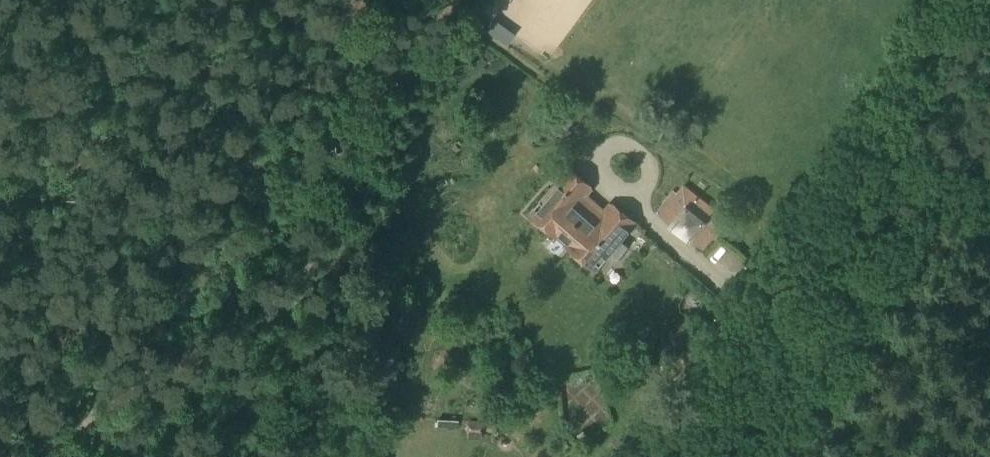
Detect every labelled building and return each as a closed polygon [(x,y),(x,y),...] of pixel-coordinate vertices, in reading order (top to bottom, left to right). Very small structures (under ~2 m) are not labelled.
[(494,22),(485,32),(504,48),(513,38),(494,22)] [(570,168),(531,213),(553,231),(573,249),(596,269),(615,247),(619,250),(626,242),(623,239),(635,224),(637,222),(614,203),(605,214),(584,195),(592,186),(570,168)] [(703,251),(727,220),(682,185),(658,216),(703,251)] [(662,373),(677,349),(662,336),(645,359),(662,373)] [(483,424),(469,423),(468,439),(482,439),(483,424)]
